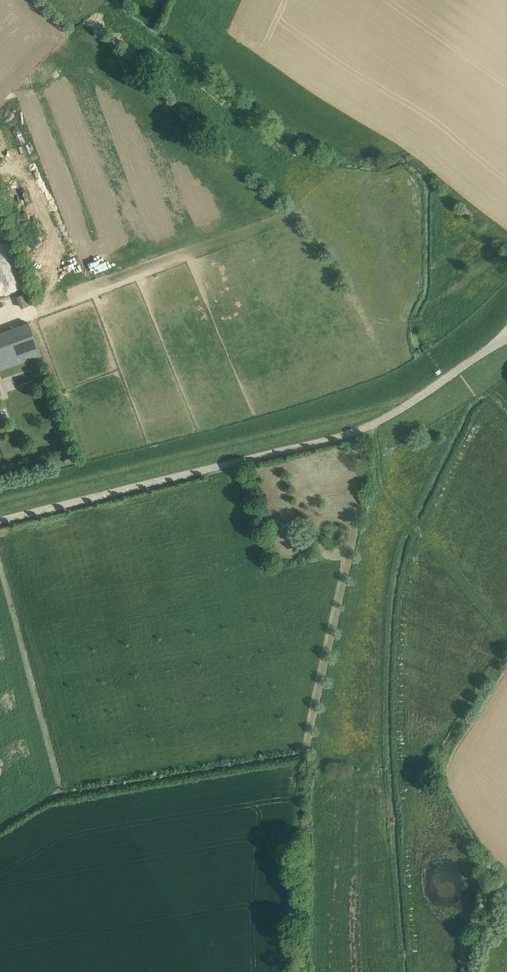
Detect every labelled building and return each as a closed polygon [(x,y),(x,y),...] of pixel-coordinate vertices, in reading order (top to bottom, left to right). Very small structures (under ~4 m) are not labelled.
[(12,293),(0,252),(0,297),(12,293)] [(14,295),(17,307),(31,304),(29,291),(14,295)] [(41,353),(29,321),(0,332),(0,369),(41,353)]
